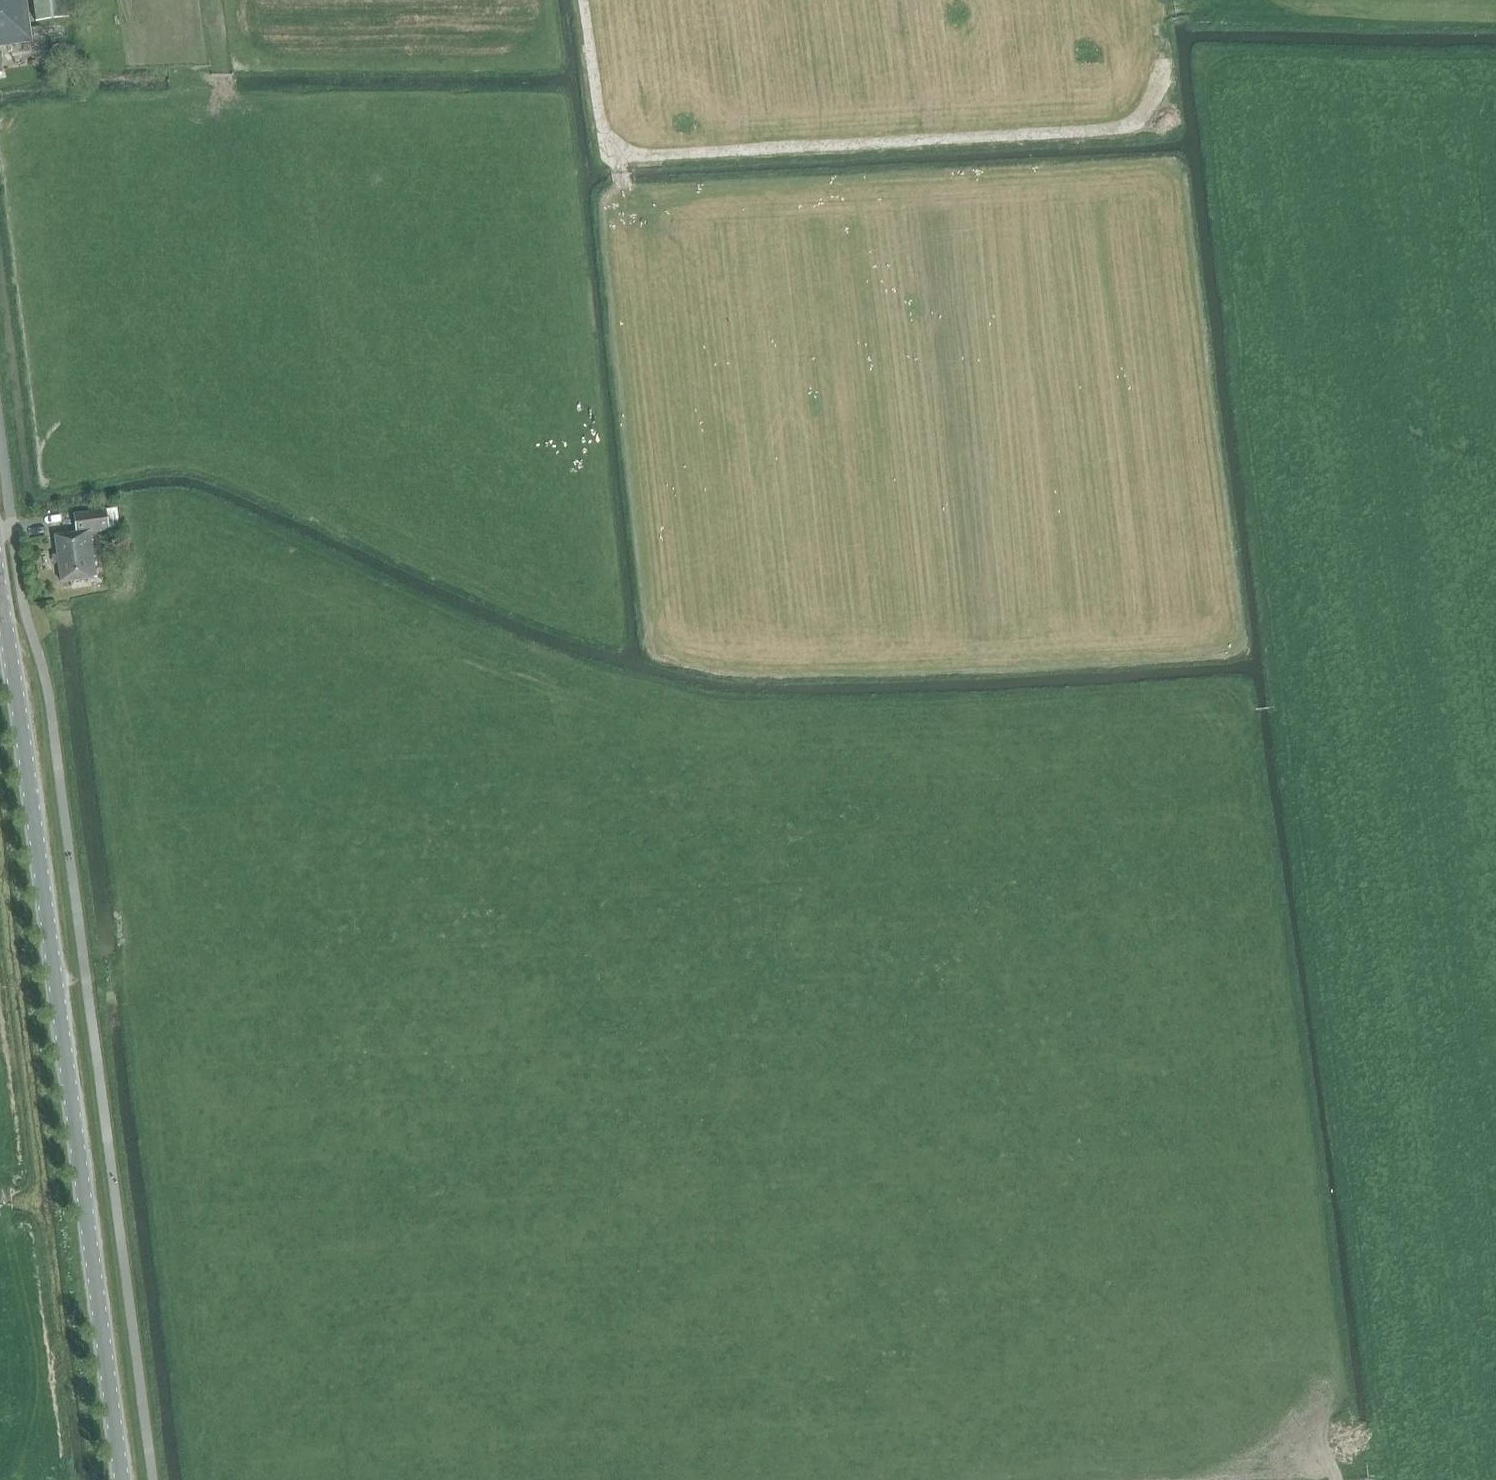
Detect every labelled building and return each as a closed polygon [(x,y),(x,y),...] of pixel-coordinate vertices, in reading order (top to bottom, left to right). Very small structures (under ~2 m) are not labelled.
[(40,37),(38,25),(30,26),(26,0),(0,0),(0,43),(40,37)] [(65,0),(33,0),(36,23),(68,18),(65,0)] [(108,530),(108,529),(119,527),(117,509),(74,515),(77,534),(55,537),(61,582),(96,578),(90,532),(108,530)]
